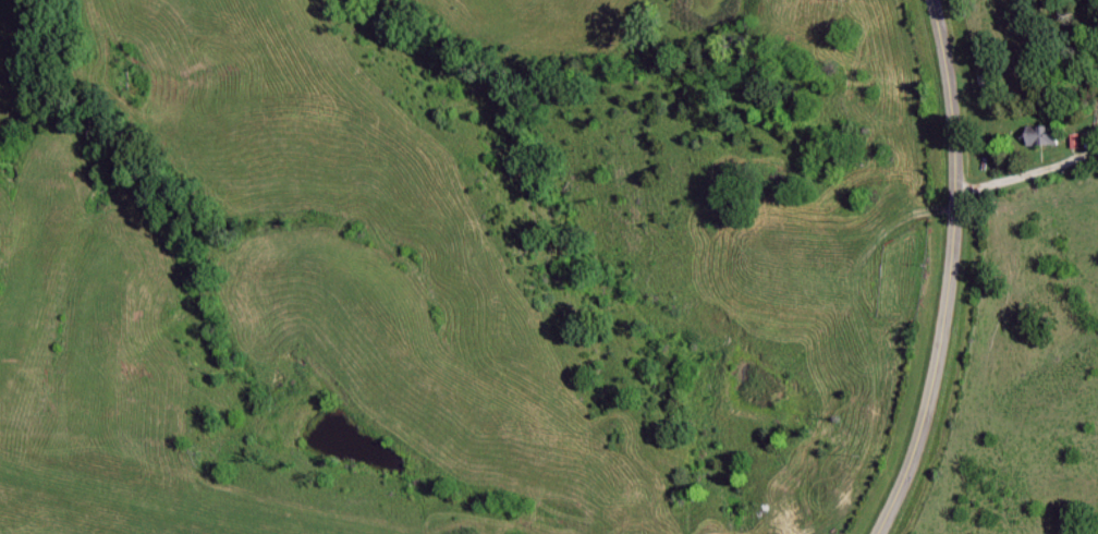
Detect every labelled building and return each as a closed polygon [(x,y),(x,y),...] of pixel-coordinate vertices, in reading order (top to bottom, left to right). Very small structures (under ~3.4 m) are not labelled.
[(1059,126),(1028,126),(1028,146),(1059,146),(1059,126)]
